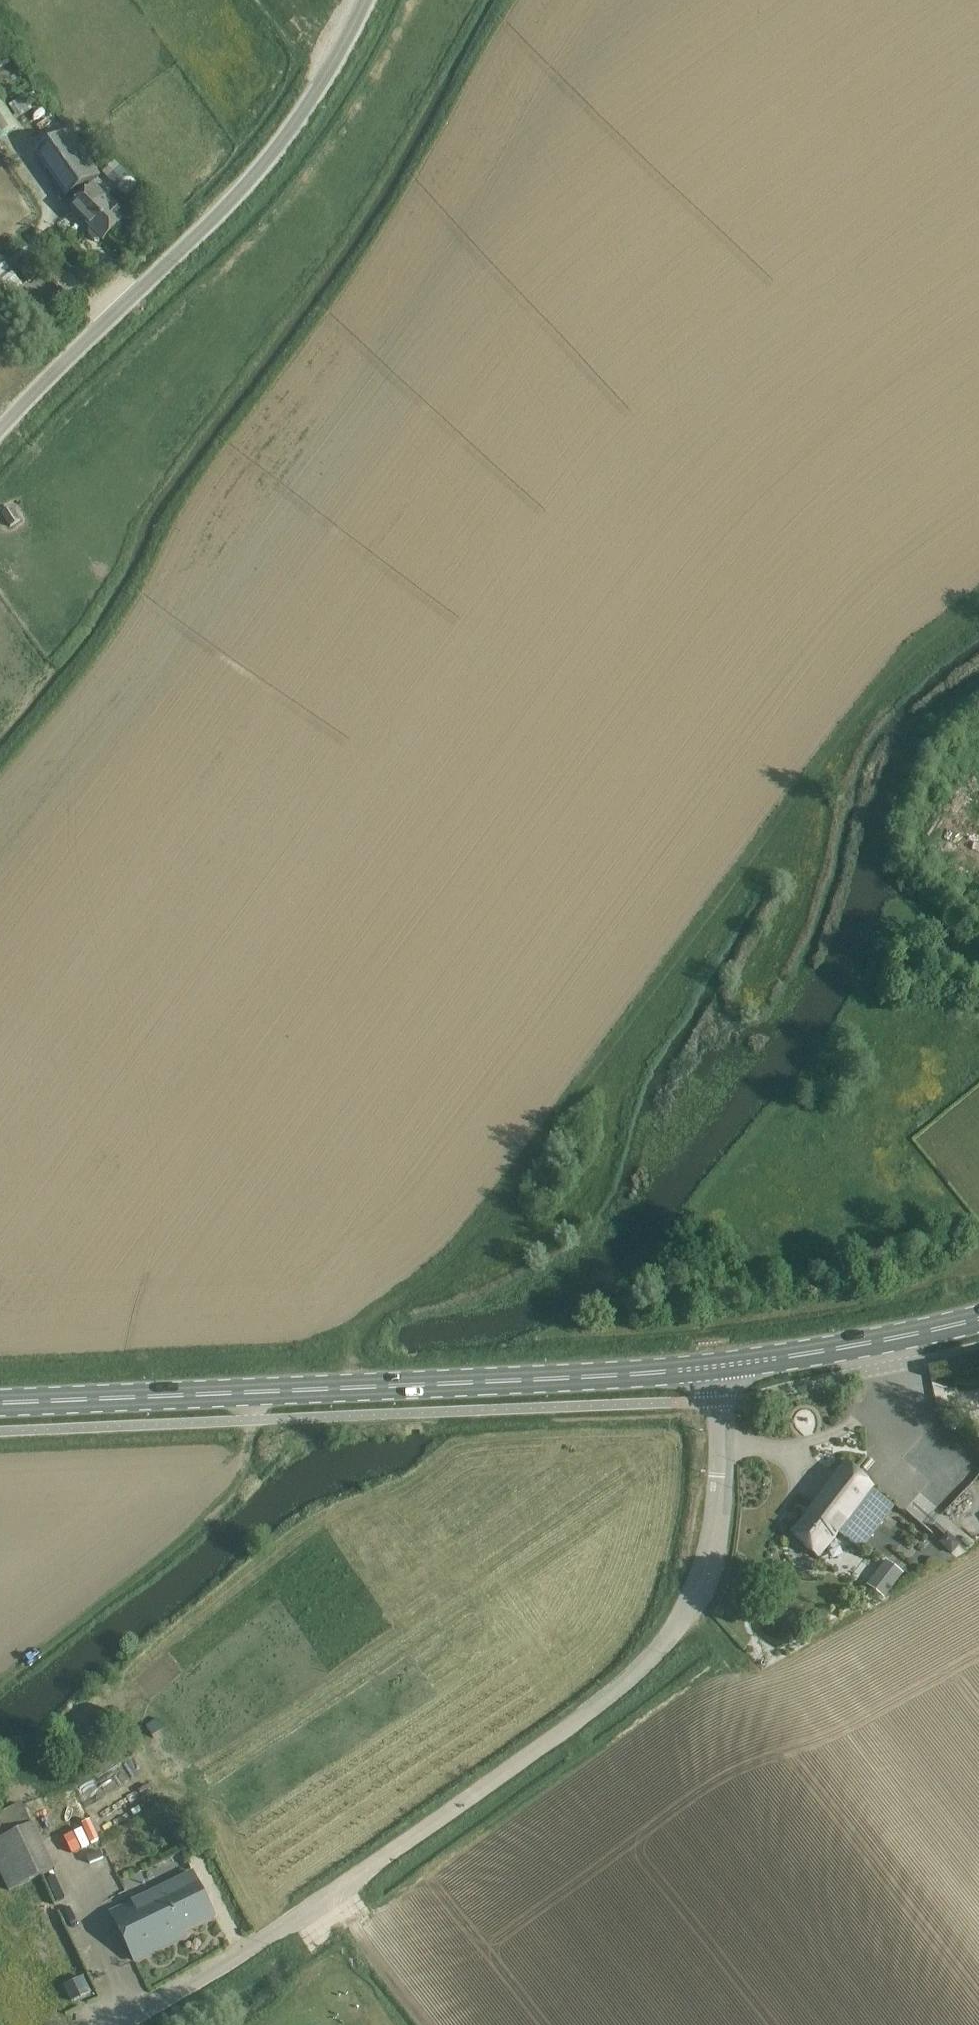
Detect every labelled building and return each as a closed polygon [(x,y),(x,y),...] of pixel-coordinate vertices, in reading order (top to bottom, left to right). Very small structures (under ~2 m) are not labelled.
[(18,129),(0,98),(0,140),(18,129)] [(21,98),(9,106),(17,119),(29,111),(21,98)] [(69,131),(35,155),(66,199),(100,175),(69,131)] [(113,161),(102,173),(126,197),(137,185),(113,161)] [(127,219),(104,196),(93,184),(69,207),(81,219),(91,229),(89,231),(89,236),(94,241),(99,241),(101,239),(103,242),(127,219)] [(135,190),(131,194),(131,200),(135,204),(141,204),(145,200),(145,194),(141,190),(135,190)] [(17,265),(15,267),(29,284),(45,270),(31,253),(17,265)] [(3,302),(23,286),(15,276),(0,256),(0,298),(3,302)] [(1,514),(10,527),(20,520),(11,507),(1,514)] [(875,1487),(862,1477),(847,1464),(809,1514),(791,1534),(819,1558),(838,1534),(860,1551),(893,1509),(871,1492),(875,1487)] [(895,1510),(870,1548),(912,1575),(937,1536),(895,1510)] [(947,1533),(938,1543),(952,1555),(961,1545),(947,1533)] [(866,1585),(884,1599),(904,1573),(885,1560),(866,1585)] [(9,1891),(48,1874),(18,1806),(0,1815),(0,1871),(9,1891)] [(110,1915),(125,1943),(134,1961),(184,1935),(182,1932),(214,1915),(192,1873),(129,1906),(110,1915)] [(83,1978),(65,1987),(72,2002),(90,1993),(83,1978)]
